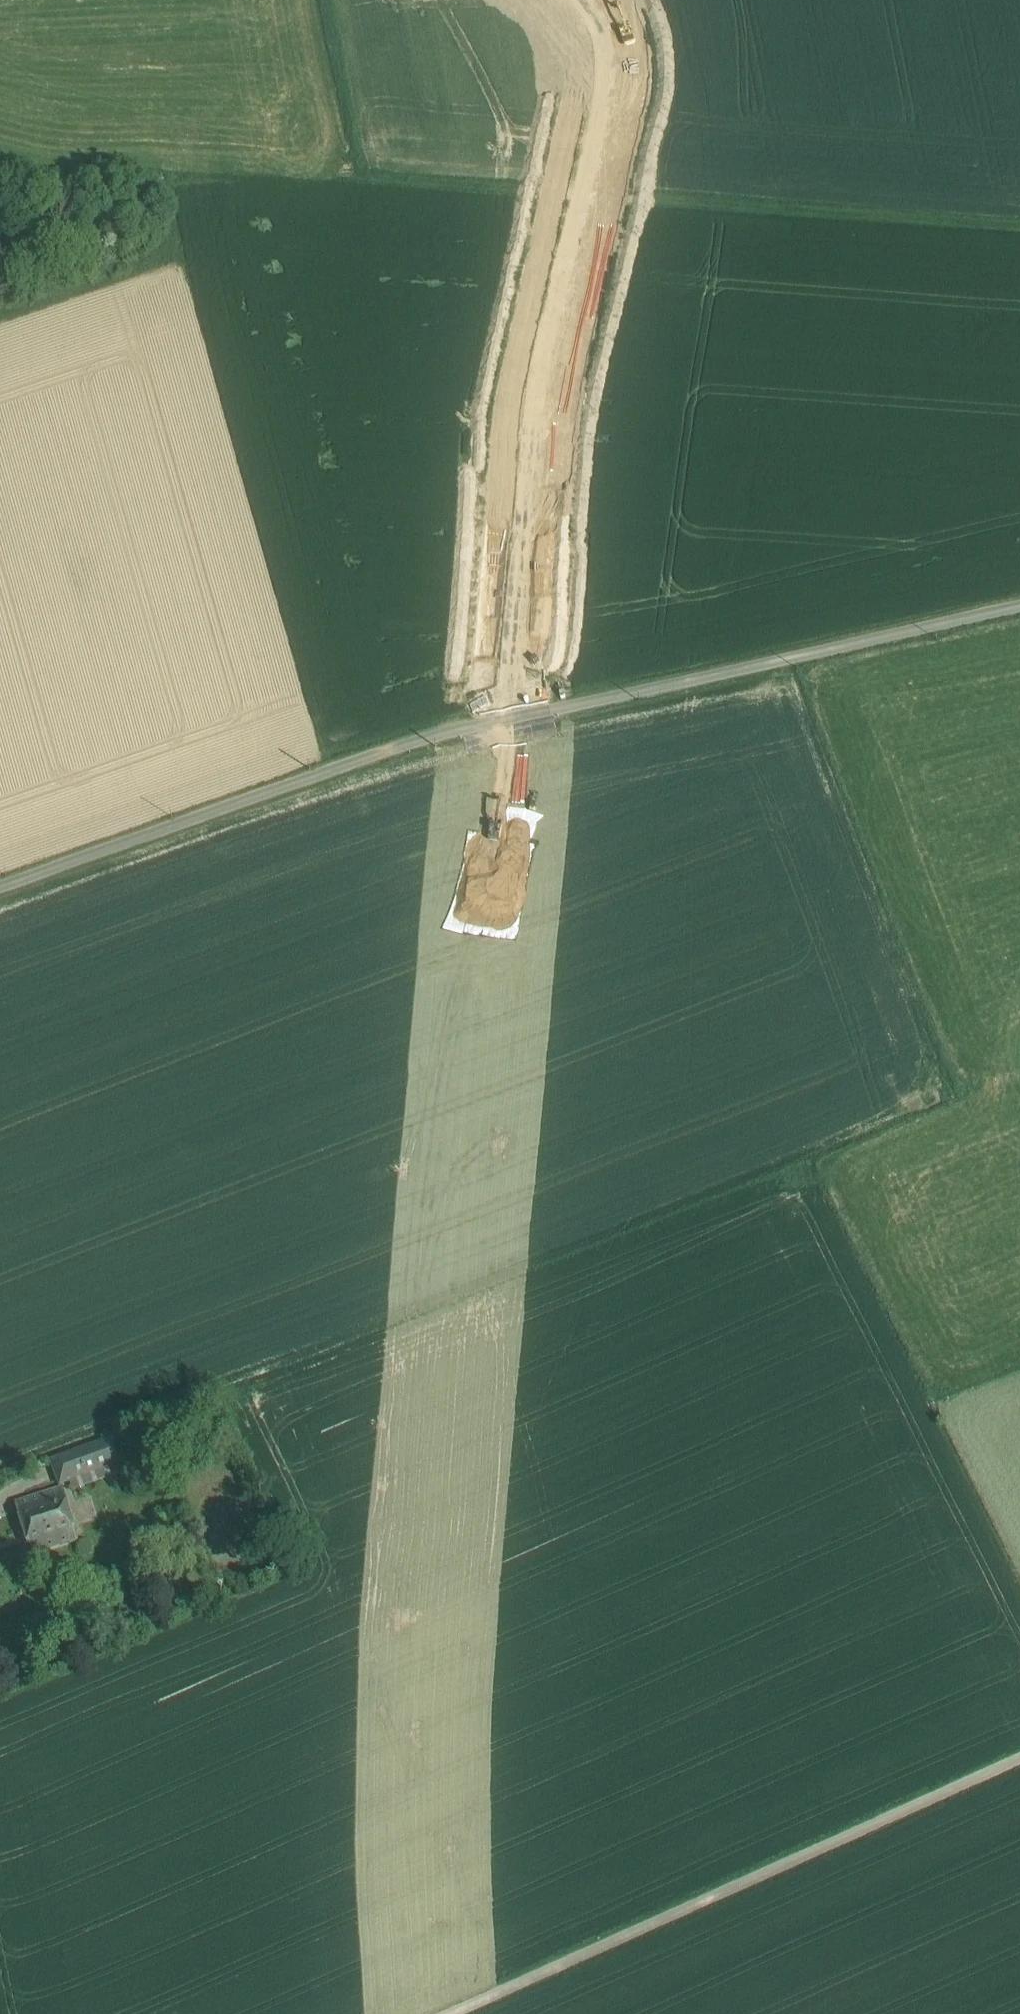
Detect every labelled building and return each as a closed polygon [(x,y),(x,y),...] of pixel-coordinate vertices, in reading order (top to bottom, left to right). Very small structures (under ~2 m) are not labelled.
[(121,1435),(106,1441),(120,1473),(134,1467),(121,1435)] [(106,1441),(61,1459),(73,1492),(120,1473),(106,1441)] [(63,1489),(16,1504),(32,1554),(78,1540),(63,1489)]
